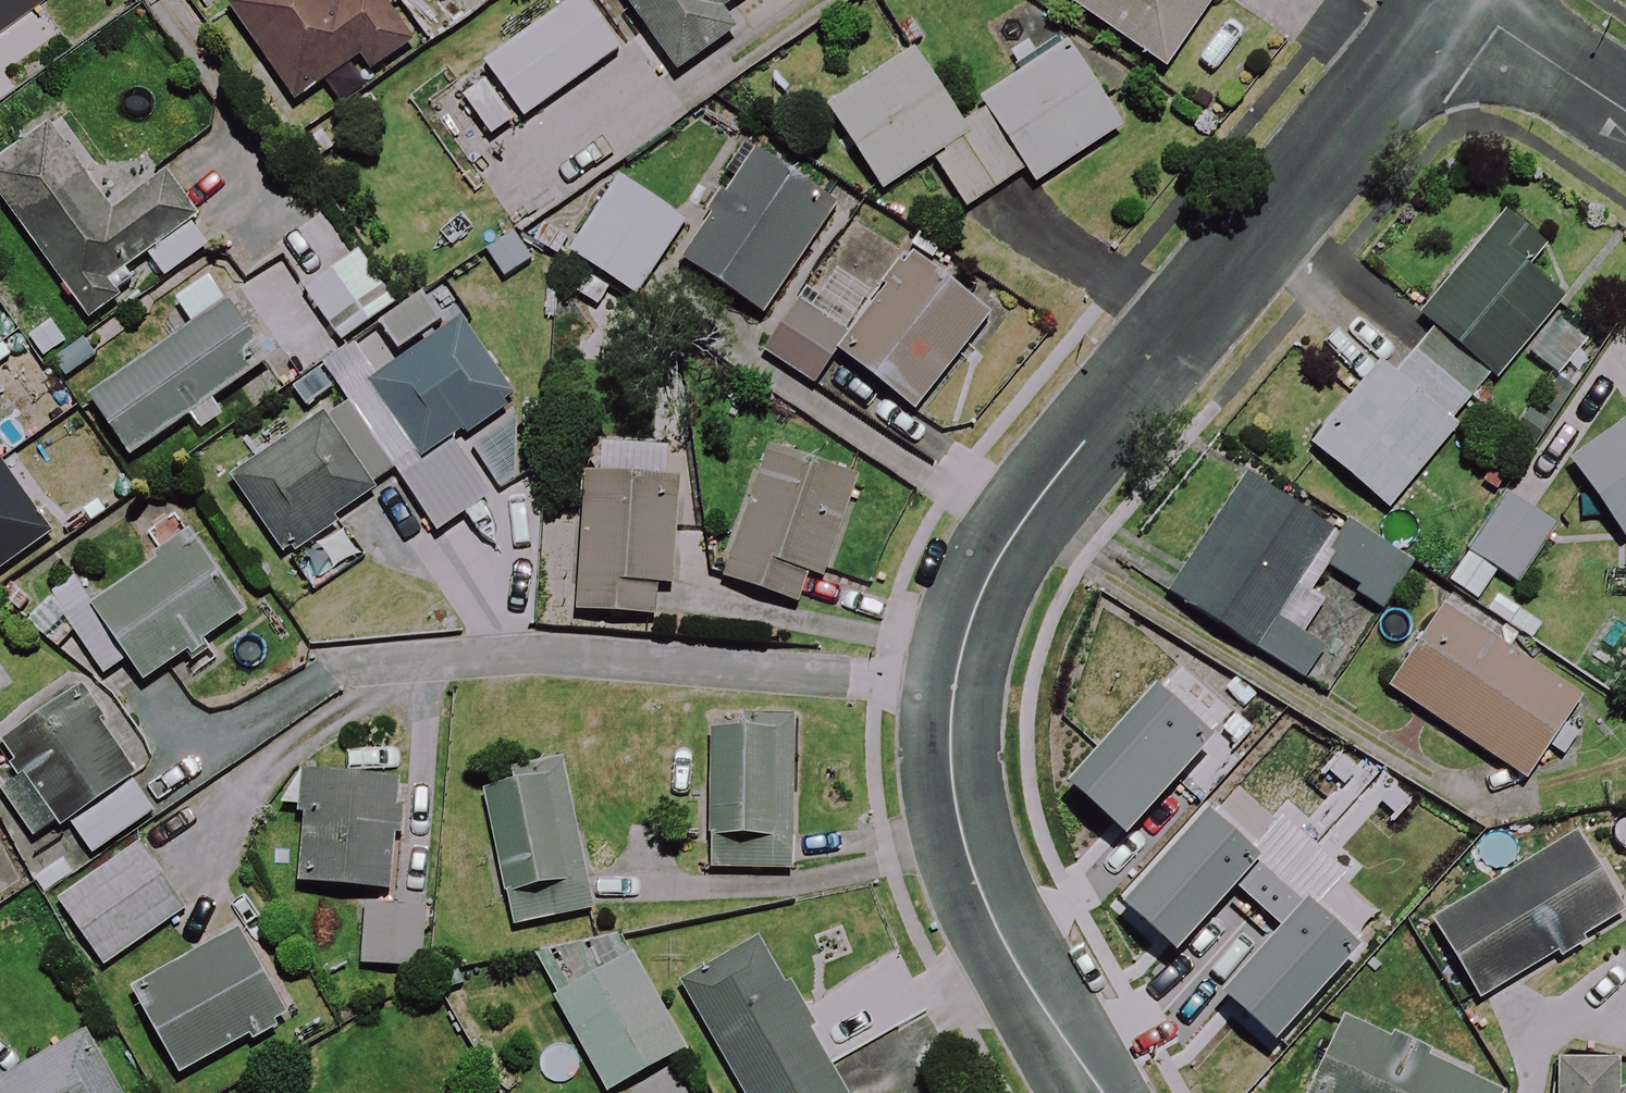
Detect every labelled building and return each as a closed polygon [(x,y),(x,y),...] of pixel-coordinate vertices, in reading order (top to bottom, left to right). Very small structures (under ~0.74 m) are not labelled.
[(333,0),(230,0),(227,2),(293,102),(359,58),(368,71),(411,42),(383,0),(340,0),(335,3),(333,0)] [(581,0),(575,0),(484,67),(523,120),(618,51),(581,0)] [(674,73),(734,33),(719,11),(735,0),(624,0),(674,73)] [(1064,3),(1166,71),(1214,0),(1066,0),(1064,3)] [(1120,129),(1058,37),(1012,68),(1017,75),(956,116),(914,53),(828,110),(883,192),(932,159),(966,209),(1024,170),(1035,186),(1120,129)] [(163,278),(210,247),(165,181),(105,222),(40,124),(0,151),(0,193),(82,316),(134,281),(125,269),(147,254),(163,278)] [(831,210),(754,159),(683,264),(760,315),(831,210)] [(590,268),(573,294),(595,308),(612,282),(634,297),(683,224),(618,181),(569,254),(590,268)] [(395,307),(327,210),(272,249),(339,345),(395,307)] [(1379,363),(1311,445),(1388,509),(1456,427),(1450,422),(1489,376),(1494,380),(1561,301),(1490,241),(1423,320),(1432,327),(1392,374),(1379,363)] [(798,308),(763,354),(812,390),(836,358),(914,415),(987,319),(912,264),(850,347),(798,308)] [(78,388),(130,460),(189,417),(200,432),(226,413),(216,398),(268,360),(208,277),(176,300),(194,325),(122,377),(112,364),(78,388)] [(511,404),(457,325),(233,480),(284,554),(397,476),(436,533),(494,493),(458,440),(511,404)] [(0,372),(0,497),(60,454),(0,372)] [(1571,466),(1623,539),(1625,537),(1625,428),(1571,466)] [(713,575),(795,605),(807,574),(819,578),(855,479),(760,445),(713,575)] [(573,612),(652,617),(654,585),(667,586),(673,483),(581,477),(573,612)] [(1381,612),(1385,605),(1412,565),(1344,521),(1335,535),(1249,479),(1172,597),(1302,681),(1324,647),(1303,633),(1325,599),(1310,590),(1325,566),(1361,590),(1357,596),(1381,612)] [(1553,530),(1502,497),(1467,551),(1518,584),(1553,530)] [(242,615),(187,541),(96,609),(75,581),(24,619),(53,657),(80,637),(107,672),(124,660),(144,688),(242,615)] [(1579,700),(1442,610),(1389,690),(1527,779),(1579,700)] [(81,695),(0,743),(0,750),(19,782),(4,791),(35,843),(65,824),(85,857),(154,816),(81,695)] [(798,737),(714,734),(709,868),(793,872),(798,737)] [(1271,862),(1300,849),(1285,818),(1343,791),(1330,762),(1272,788),(1256,754),(1228,767),(1215,740),(1121,783),(1158,863),(1167,859),(1189,908),(1177,913),(1218,1002),(1245,990),(1261,1023),(1330,992),(1271,862)] [(591,910),(559,764),(480,782),(512,927),(591,910)] [(390,892),(394,842),(403,843),(408,786),(399,786),(305,777),(296,884),(390,892)] [(1620,913),(1576,840),(1436,924),(1480,997),(1620,913)] [(185,910),(141,846),(58,903),(102,967),(185,910)] [(423,913),(362,908),(357,965),(418,970),(423,913)] [(184,1073),(249,1040),(254,1051),(295,1030),(289,1020),(246,935),(141,989),(184,1073)] [(759,938),(680,983),(744,1092),(849,1092),(759,938)] [(682,1054),(634,957),(556,996),(604,1092),(682,1054)] [(1343,1022),(1310,1092),(1493,1092),(1343,1022)] [(85,1033),(0,1080),(0,1092),(118,1092),(85,1033)] [(1617,1063),(1559,1061),(1557,1092),(1615,1092),(1617,1063)]
